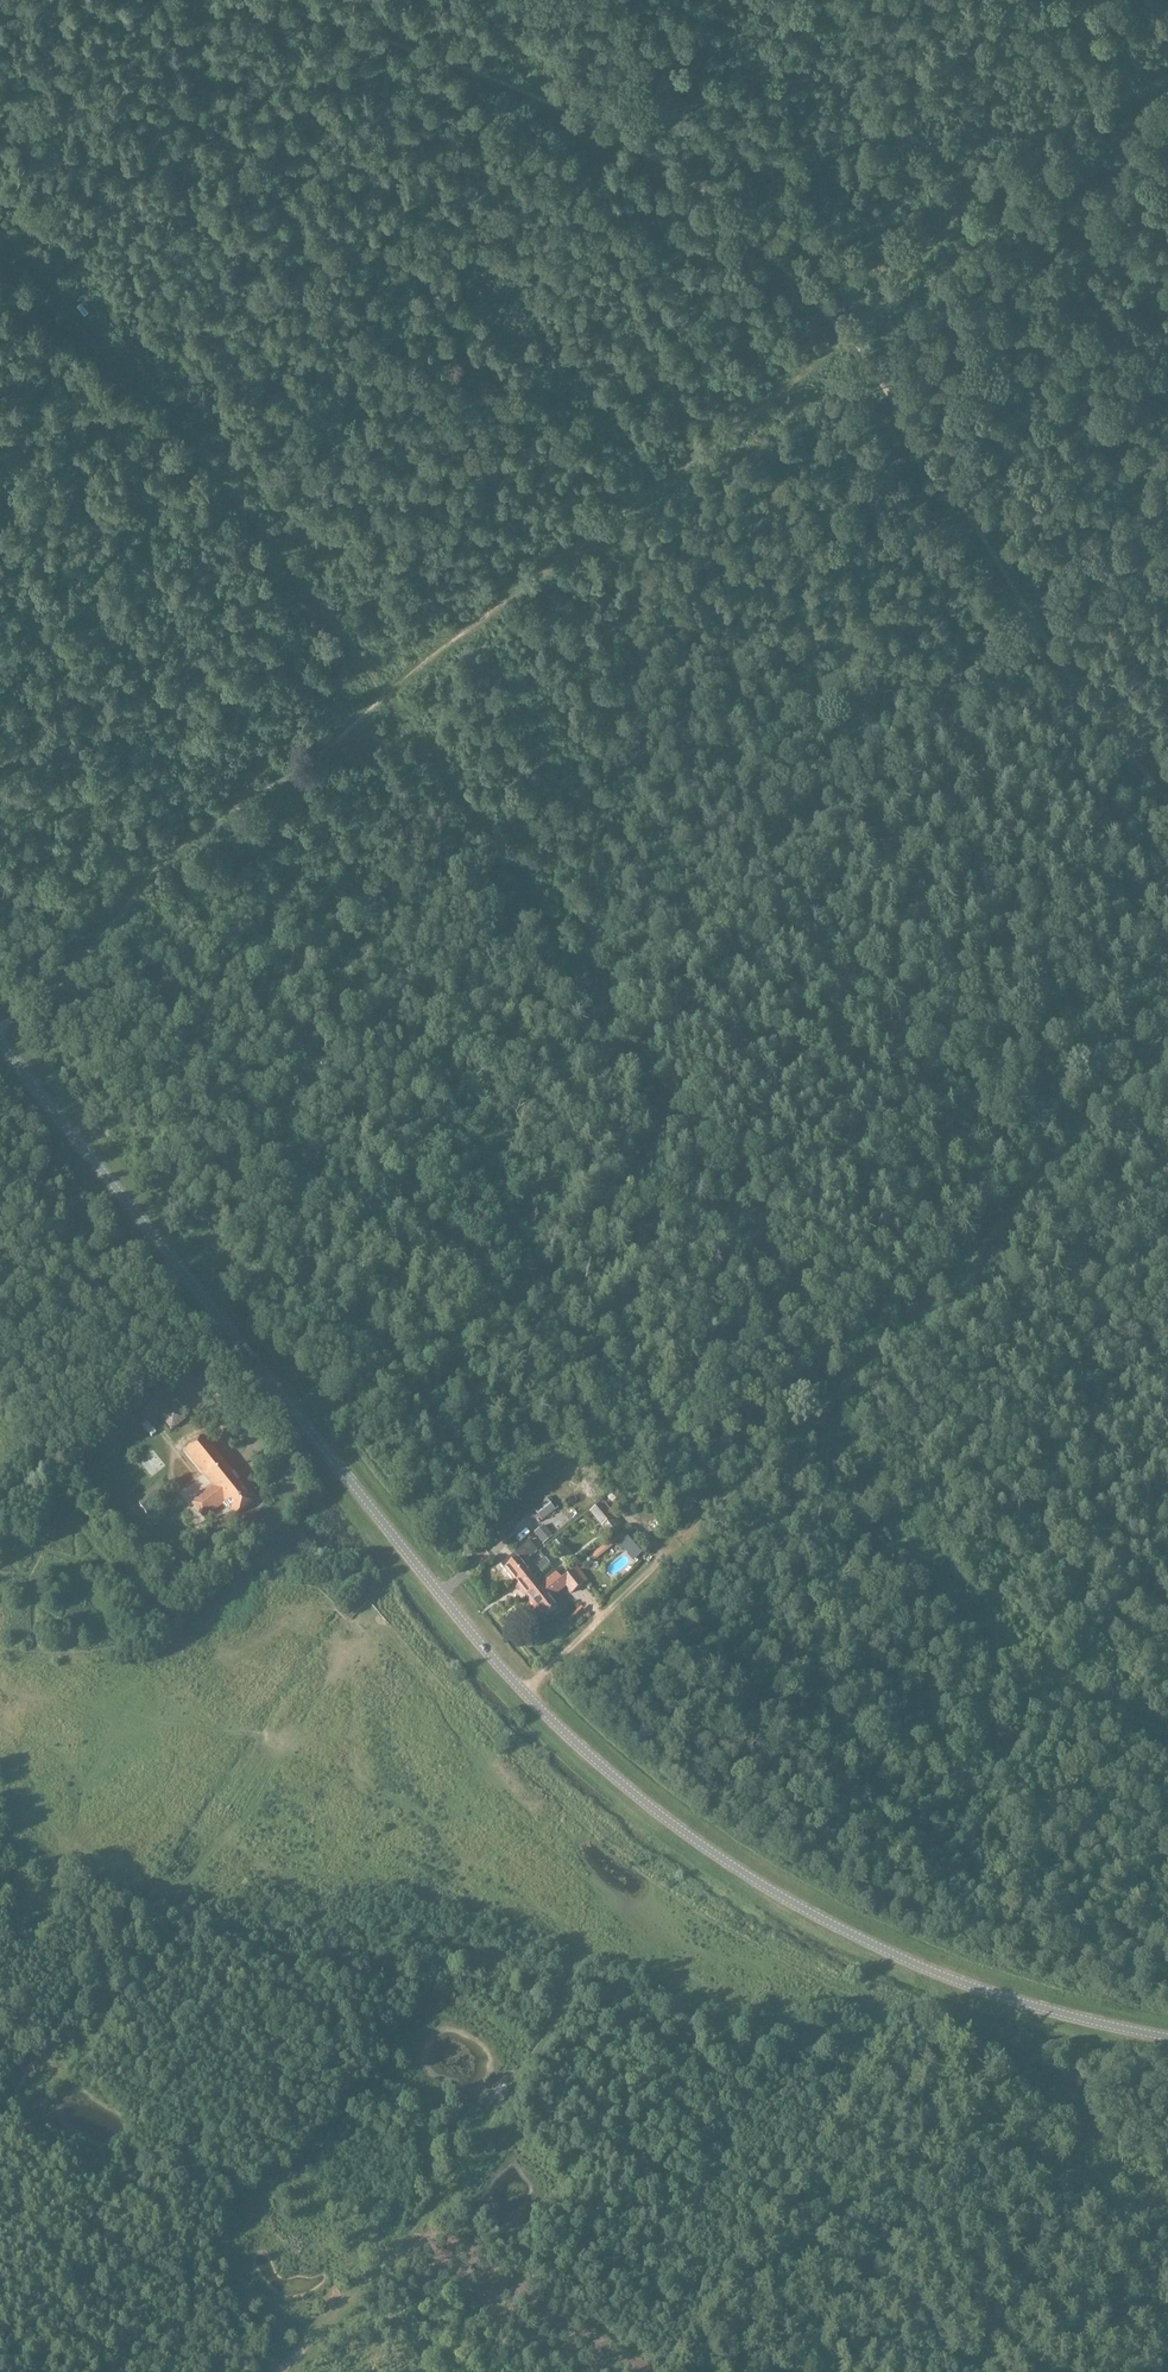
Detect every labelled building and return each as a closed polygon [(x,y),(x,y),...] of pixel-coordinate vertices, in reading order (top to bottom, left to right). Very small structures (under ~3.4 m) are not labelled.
[(235,1515),(254,1500),(203,1437),(185,1451),(212,1485),(190,1502),(204,1519),(225,1502),(235,1515)] [(546,1499),(533,1510),(542,1521),(555,1511),(546,1499)] [(599,1504),(590,1512),(611,1538),(620,1530),(599,1504)] [(183,1513),(172,1523),(176,1528),(188,1518),(183,1513)] [(553,1537),(563,1529),(554,1517),(544,1524),(553,1537)] [(522,1563),(537,1551),(529,1542),(500,1565),(515,1583),(529,1572),(522,1563)] [(525,1597),(540,1586),(533,1577),(549,1564),(545,1559),(529,1572),(515,1583),(525,1597)] [(540,1586),(525,1597),(536,1610),(536,1611),(543,1619),(557,1608),(551,1600),(551,1599),(550,1599),(548,1596),(563,1584),(571,1593),(582,1584),(572,1571),(561,1580),(555,1574),(540,1586)] [(584,1620),(594,1603),(588,1599),(577,1615),(584,1620)]
